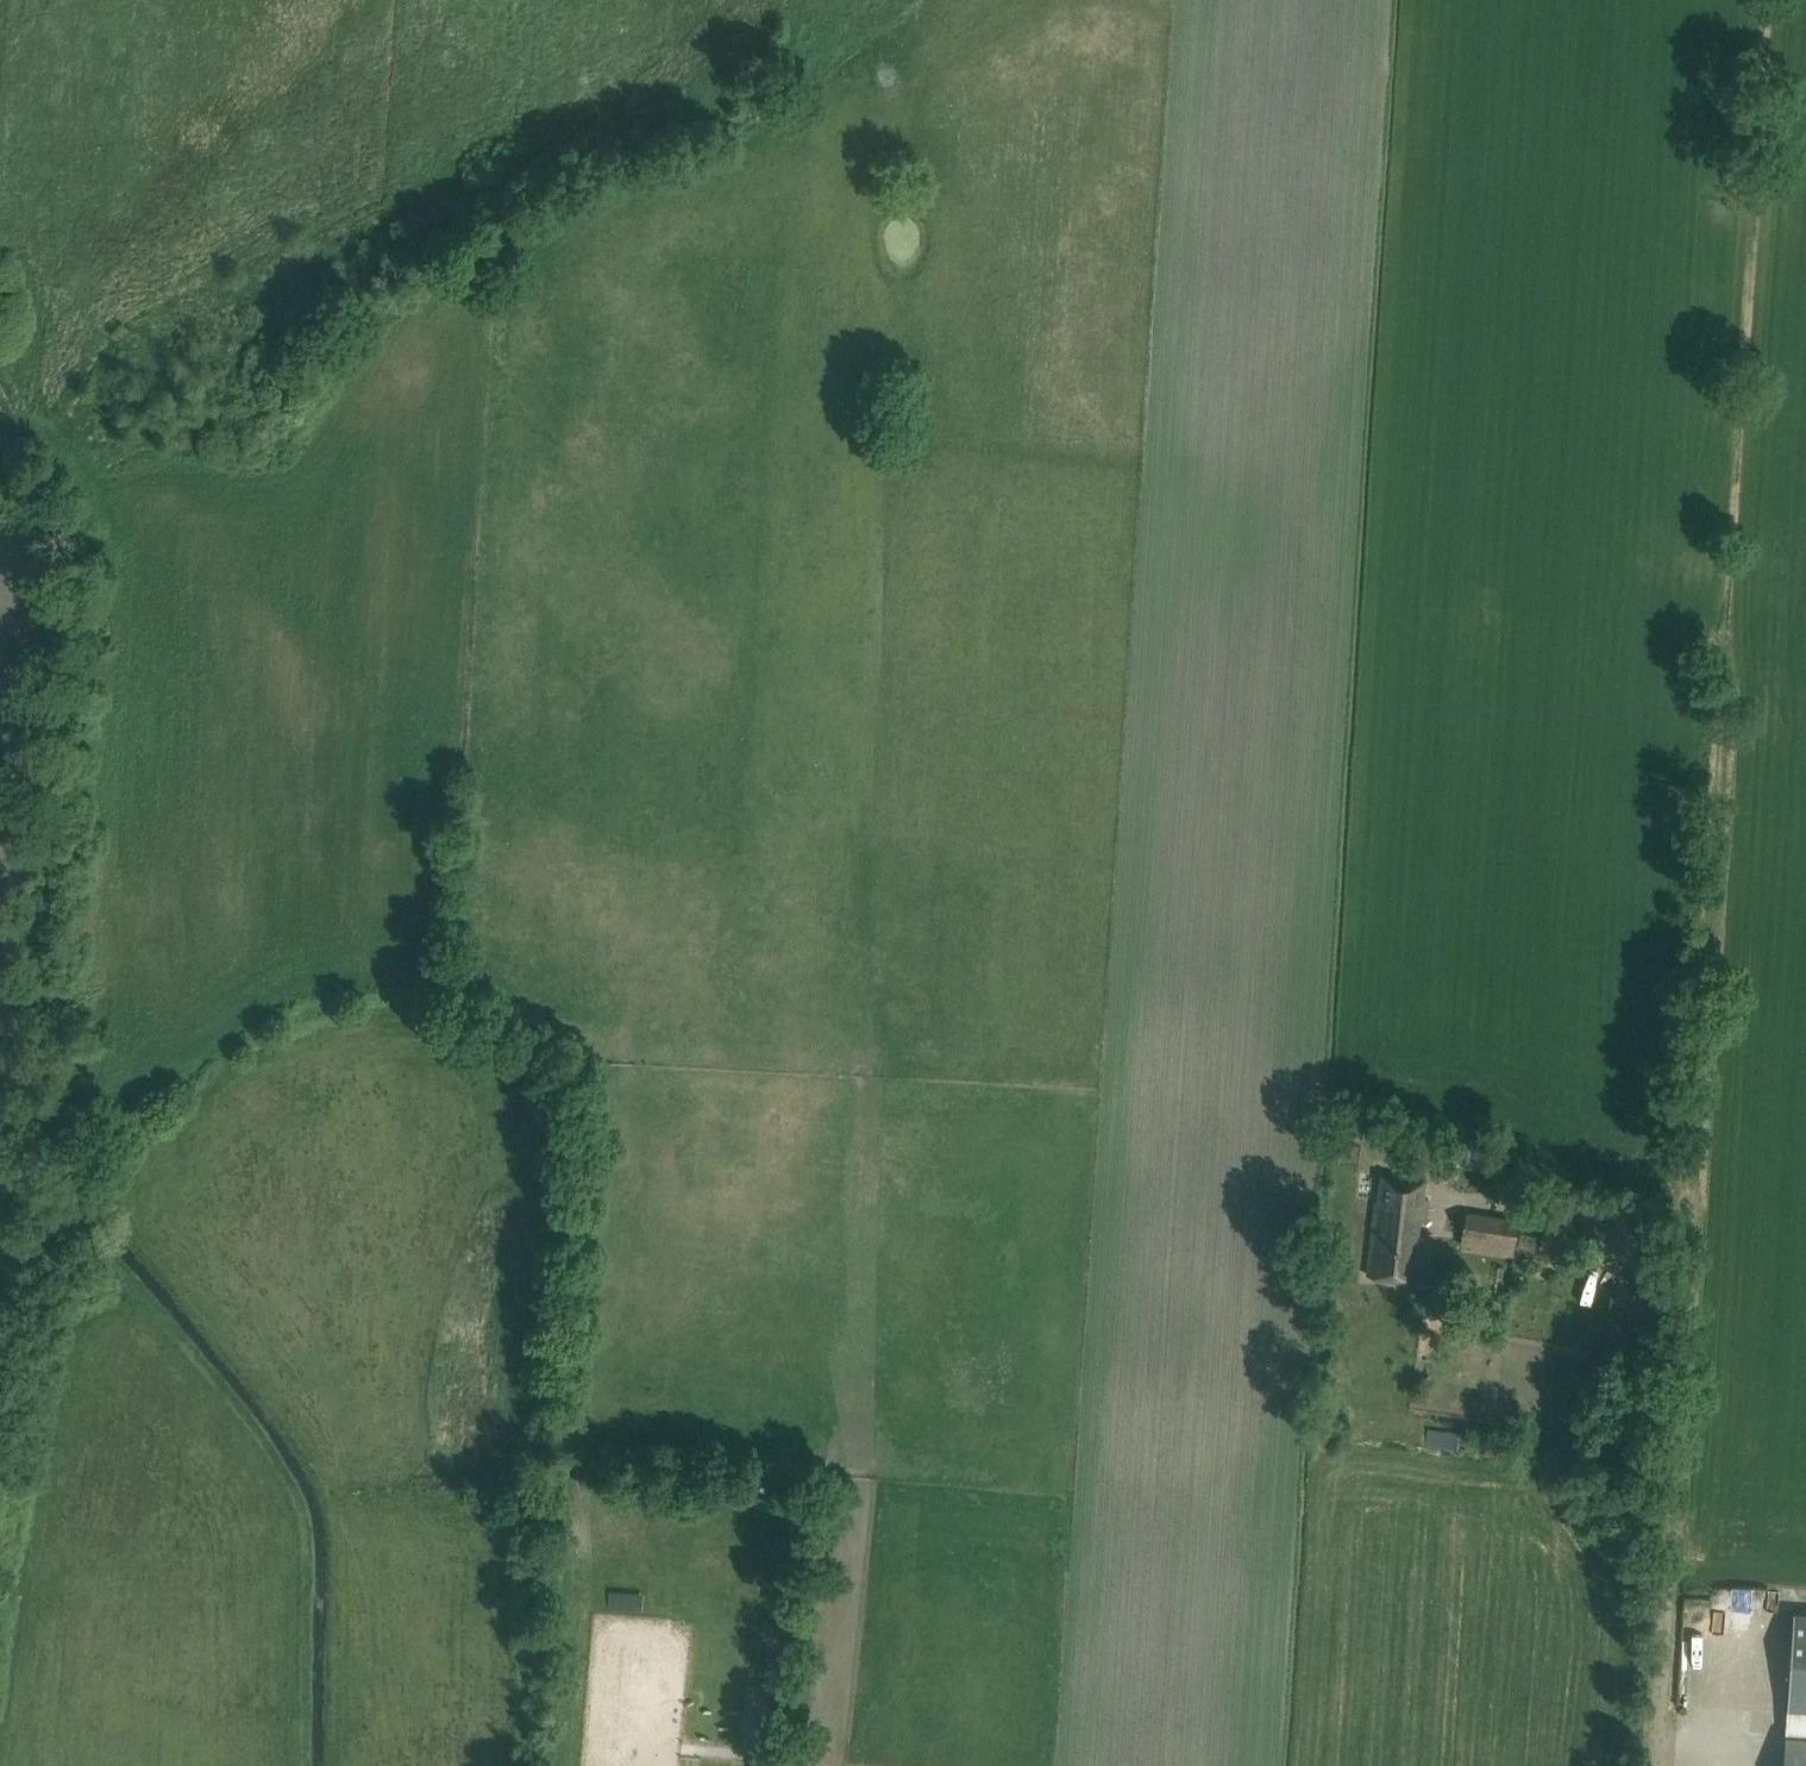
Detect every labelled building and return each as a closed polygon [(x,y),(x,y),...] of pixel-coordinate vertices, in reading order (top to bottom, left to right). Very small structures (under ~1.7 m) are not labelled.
[(1419,1206),(1423,1177),(1384,1171),(1380,1200),(1376,1199),(1366,1268),(1416,1276),(1418,1258),(1415,1257),(1418,1236),(1414,1235),(1416,1221),(1421,1221),(1423,1207),(1419,1206)] [(1492,1214),(1466,1210),(1462,1236),(1488,1240),(1492,1214)] [(1567,1226),(1543,1223),(1540,1253),(1547,1254),(1547,1250),(1564,1252),(1567,1226)] [(1664,1331),(1667,1296),(1636,1294),(1634,1329),(1664,1331)] [(1447,1320),(1449,1308),(1431,1305),(1429,1318),(1447,1320)] [(1762,1623),(1760,1607),(1741,1609),(1743,1625),(1762,1623)] [(1794,1610),(1785,1735),(1782,1765),(1805,1765),(1805,1611),(1794,1610)]
